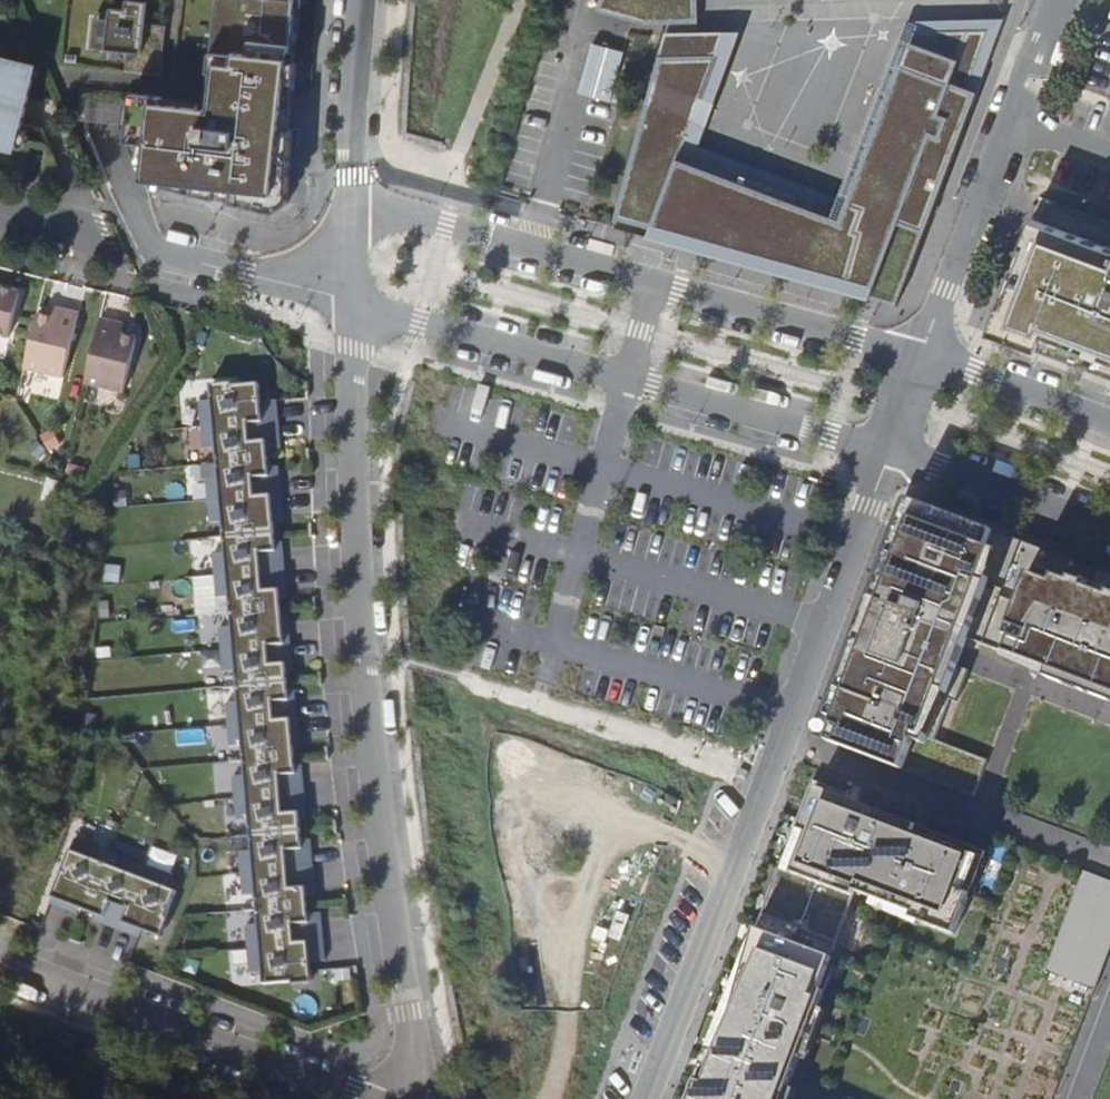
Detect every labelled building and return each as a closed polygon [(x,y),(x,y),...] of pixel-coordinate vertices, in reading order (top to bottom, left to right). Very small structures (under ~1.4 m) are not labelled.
[(127,53),(142,54),(145,20),(147,3),(126,0),(125,10),(110,9),(108,20),(102,19),(99,50),(127,53)] [(220,5),(216,4),(209,73),(214,74),(210,109),(162,103),(162,98),(131,94),(131,100),(122,99),(120,127),(142,180),(164,183),(163,186),(276,213),(289,204),(294,129),(282,128),(286,82),(295,83),(297,62),(289,62),(296,0),(221,0),(220,5)] [(597,10),(646,23),(669,23),(699,22),(699,0),(600,0),(597,10)] [(979,91),(1007,17),(907,19),(842,196),(701,145),(700,149),(729,160),(723,175),(738,180),(741,171),(803,194),(800,203),(815,208),(820,193),(849,203),(901,62),(979,91)] [(99,50),(102,19),(94,18),(90,49),(99,50)] [(167,22),(145,20),(142,54),(127,53),(125,71),(161,75),(167,22)] [(666,31),(659,55),(720,55),(705,97),(717,101),(742,31),(700,31),(699,22),(669,23),(669,31),(666,31)] [(592,42),(576,94),(609,104),(625,52),(592,42)] [(729,160),(700,149),(701,145),(717,101),(705,97),(720,55),(659,55),(625,180),(639,184),(629,222),(651,228),(868,289),(866,298),(869,299),(880,268),(908,278),(979,91),(901,62),(849,203),(820,193),(815,208),(800,203),(803,194),(741,171),(738,180),(723,175),(729,160)] [(0,57),(0,142),(17,146),(33,78),(26,76),(28,65),(0,57)] [(33,78),(36,67),(28,65),(26,76),(33,78)] [(639,184),(625,180),(615,218),(629,222),(639,184)] [(1033,219),(1023,247),(1026,248),(1005,307),(1001,306),(991,334),(1040,352),(1046,336),(1109,360),(1109,247),(1033,219)] [(649,238),(866,298),(868,289),(651,228),(649,238)] [(1026,248),(1023,247),(1001,306),(1005,307),(1026,248)] [(10,337),(21,293),(0,287),(0,335),(10,337)] [(54,318),(61,319),(63,309),(56,308),(54,318)] [(54,318),(39,314),(26,367),(64,377),(80,313),(63,309),(61,319),(54,318)] [(116,333),(118,323),(101,318),(86,382),(125,392),(138,338),(123,334),(116,333)] [(125,324),(118,323),(116,333),(123,334),(125,324)] [(1040,352),(1109,378),(1109,360),(1046,336),(1040,352)] [(281,440),(278,401),(261,402),(260,384),(211,388),(212,400),(201,401),(206,456),(217,455),(219,472),(207,473),(211,523),(223,522),(225,547),(214,548),(218,599),(230,597),(233,622),(220,623),(225,674),(236,673),(238,694),(226,695),(231,746),(244,745),(246,768),(233,769),(237,820),(250,819),(252,844),(240,845),(244,895),(257,894),(259,921),(246,922),(251,973),(264,972),(265,984),(313,980),(312,962),(327,961),(323,920),(310,922),(308,896),(307,887),(316,887),(313,847),(304,848),(303,840),(301,821),(300,813),(307,812),(304,773),(297,773),(296,765),(295,747),(294,739),(301,738),(297,698),(290,699),(288,672),(287,664),(294,663),(290,623),(284,624),(281,590),(288,590),(284,550),(277,550),(274,515),(284,515),(280,475),(271,476),(270,468),(268,450),(268,441),(281,440)] [(268,441),(268,450),(282,448),(281,440),(268,441)] [(271,476),(280,475),(280,467),(270,468),(271,476)] [(813,735),(835,744),(847,714),(840,712),(837,720),(829,717),(835,701),(843,704),(852,681),(843,678),(856,646),(864,649),(882,602),(874,598),(884,570),(893,573),(902,548),(894,545),(903,521),(911,525),(917,509),(909,506),(911,500),(903,497),(813,735)] [(973,796),(987,760),(935,739),(950,699),(957,702),(970,670),(959,666),(950,663),(961,635),(969,638),(1051,670),(1047,678),(1104,700),(1107,692),(1109,693),(1109,593),(990,548),(996,532),(911,500),(909,506),(917,509),(911,525),(903,521),(894,545),(902,548),(893,573),(884,570),(874,598),(882,602),(864,649),(856,646),(843,678),(852,681),(843,704),(835,701),(829,717),(837,720),(840,712),(847,714),(835,744),(973,796)] [(996,532),(990,548),(1109,593),(1109,575),(996,532)] [(969,638),(961,635),(950,663),(959,666),(969,638)] [(810,1027),(835,960),(829,958),(856,892),(955,934),(988,852),(848,799),(850,794),(814,780),(705,1067),(715,1071),(705,1096),(695,1092),(693,1098),(783,1098),(810,1027)] [(76,839),(51,903),(71,910),(73,904),(81,907),(97,914),(105,917),(102,922),(140,937),(143,930),(160,936),(177,891),(165,886),(170,875),(122,856),(117,868),(95,859),(99,848),(76,839)] [(304,848),(313,847),(312,839),(303,840),(304,848)] [(1082,871),(1047,971),(1094,989),(1109,946),(1109,882),(1082,871)] [(307,887),(308,896),(317,895),(316,887),(307,887)] [(73,904),(71,910),(78,913),(81,907),(73,904)] [(105,917),(97,914),(95,919),(102,922),(105,917)] [(715,1071),(705,1067),(695,1092),(705,1096),(715,1071)]
